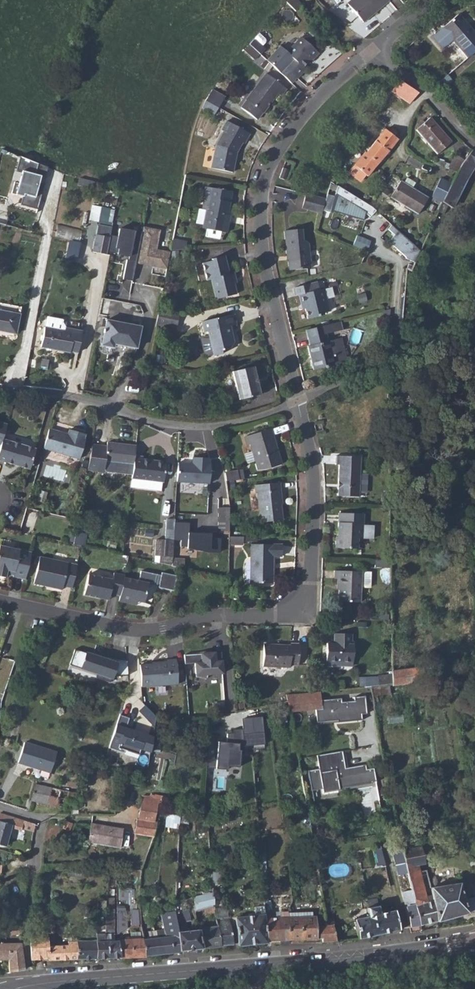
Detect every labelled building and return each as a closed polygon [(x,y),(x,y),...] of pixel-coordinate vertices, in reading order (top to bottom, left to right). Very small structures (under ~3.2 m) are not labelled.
[(348,2),(361,18),(371,10),(374,12),(388,0),(350,0),(348,2)] [(371,10),(361,18),(363,21),(374,12),(371,10)] [(468,57),(474,51),(474,29),(473,30),(459,13),(443,27),(431,38),(442,51),(454,41),(468,57)] [(281,47),(267,61),(290,83),(296,77),(296,78),(304,69),(303,67),(311,58),(312,59),(318,53),(315,50),(320,45),(308,34),(303,39),(301,37),(287,52),(281,47)] [(255,39),(249,45),(260,54),(265,49),(255,39)] [(255,59),(260,54),(249,45),(245,49),(255,59)] [(266,73),(247,100),(247,101),(242,108),(258,119),(263,112),(264,113),(277,94),(280,96),(285,88),(266,73)] [(449,73),(436,84),(441,90),(454,79),(449,73)] [(398,81),(390,92),(410,104),(418,93),(398,81)] [(212,89),(206,100),(218,107),(225,96),(212,89)] [(206,100),(203,107),(214,114),(218,107),(206,100)] [(430,118),(417,130),(437,154),(451,142),(430,118)] [(217,146),(212,168),(234,173),(238,153),(243,145),(245,146),(250,136),(230,124),(224,132),(225,133),(217,146)] [(363,152),(352,167),(365,178),(397,140),(394,138),(396,136),(396,134),(395,132),(393,131),(390,131),(389,133),(384,129),(364,153),(363,152)] [(472,150),(464,160),(460,164),(457,172),(456,173),(466,179),(474,165),(474,166),(474,151),(472,150)] [(455,154),(448,168),(457,172),(460,164),(464,160),(455,154)] [(46,167),(19,157),(15,169),(20,171),(14,193),(23,196),(21,205),(37,209),(43,182),(38,181),(39,177),(44,177),(46,167)] [(289,171),(284,169),(280,179),(286,180),(289,171)] [(406,178),(403,183),(411,188),(414,183),(406,178)] [(441,202),(459,212),(461,207),(466,210),(462,217),(474,225),(474,201),(465,195),(469,189),(464,183),(454,178),(450,184),(441,202)] [(431,197),(441,202),(450,184),(440,179),(431,197)] [(411,188),(403,183),(399,181),(389,197),(417,214),(427,198),(411,188)] [(374,204),(330,183),(326,200),(322,212),(330,214),(330,212),(365,217),(367,210),(371,214),(378,208),(374,204)] [(206,210),(201,209),(199,209),(196,223),(203,225),(202,228),(206,229),(205,236),(218,239),(220,232),(225,233),(228,222),(225,221),(231,193),(205,187),(203,198),(204,198),(208,199),(206,210)] [(295,200),(296,189),(275,187),(274,198),(295,200)] [(306,194),(302,209),(321,214),(322,212),(326,200),(306,194)] [(89,219),(108,223),(111,209),(92,205),(89,219)] [(57,224),(56,235),(78,238),(80,228),(57,224)] [(419,251),(392,224),(389,228),(395,234),(388,240),(404,257),(404,259),(413,263),(419,251)] [(93,253),(106,256),(106,254),(110,236),(111,230),(98,227),(93,253)] [(142,234),(137,265),(167,271),(170,254),(157,251),(161,231),(143,228),(142,234)] [(122,282),(133,284),(137,265),(142,234),(119,230),(117,238),(110,236),(106,254),(114,255),(114,253),(117,254),(116,255),(129,258),(128,262),(126,261),(122,282)] [(301,231),(284,233),(287,258),(288,258),(289,272),(310,270),(308,245),(307,245),(307,244),(302,242),(301,231)] [(357,234),(354,244),(366,247),(368,238),(357,234)] [(65,257),(77,260),(81,241),(70,238),(65,257)] [(187,243),(173,240),(171,251),(186,249),(187,243)] [(232,280),(234,279),(233,273),(228,274),(224,256),(211,259),(212,262),(203,264),(206,281),(210,280),(215,299),(235,294),(233,284),(232,280)] [(298,295),(300,304),(303,303),(305,308),(307,319),(318,316),(317,314),(328,310),(322,289),(318,290),(316,282),(294,288),(296,295),(298,295)] [(15,335),(19,315),(0,311),(0,332),(15,335)] [(158,312),(156,323),(176,326),(178,316),(158,312)] [(46,322),(42,342),(70,347),(71,346),(79,348),(83,326),(79,326),(80,318),(67,315),(65,326),(46,322)] [(227,327),(229,326),(235,325),(233,315),(202,323),(204,333),(207,332),(209,336),(200,339),(205,354),(207,356),(213,354),(214,357),(222,355),(221,351),(230,349),(234,343),(231,335),(229,335),(227,327)] [(105,320),(100,346),(112,348),(112,345),(135,349),(140,327),(105,320)] [(305,330),(307,338),(309,346),(308,347),(313,370),(334,364),(346,359),(340,338),(327,341),(325,334),(338,330),(336,322),(305,330)] [(156,323),(155,328),(175,332),(176,326),(156,323)] [(257,366),(237,371),(244,399),(264,394),(257,366)] [(50,428),(44,448),(80,458),(86,439),(84,438),(86,434),(70,429),(68,434),(50,428)] [(270,437),(272,436),(270,429),(244,437),(247,445),(250,444),(258,470),(281,464),(275,446),(274,447),(270,437)] [(3,440),(1,445),(0,448),(0,461),(30,469),(36,448),(3,440)] [(133,467),(134,456),(135,446),(107,443),(107,447),(91,446),(87,469),(97,471),(98,463),(105,463),(133,467)] [(133,467),(132,478),(162,482),(163,482),(165,463),(143,460),(143,457),(134,456),(133,467)] [(343,488),(340,488),(340,497),(362,497),(363,458),(338,457),(337,466),(341,466),(341,484),(343,486),(343,488)] [(178,463),(177,481),(209,483),(210,465),(210,459),(193,458),(193,464),(178,463)] [(237,471),(225,472),(226,481),(239,479),(237,471)] [(132,478),(131,487),(162,491),(162,482),(132,478)] [(278,483),(254,486),(255,493),(257,493),(260,522),(281,519),(279,499),(280,499),(278,483)] [(230,511),(229,508),(219,508),(219,531),(229,531),(230,511)] [(335,529),(335,548),(357,549),(358,538),(372,539),(373,526),(363,525),(363,514),(339,513),(338,524),(340,524),(340,529),(335,529)] [(174,521),(165,520),(164,540),(173,541),(173,540),(174,522),(174,521)] [(189,523),(174,522),(173,540),(182,541),(181,548),(188,547),(188,550),(208,551),(208,552),(221,552),(222,538),(212,537),(213,534),(189,533),(189,523)] [(75,534),(74,543),(83,545),(85,535),(75,534)] [(160,557),(159,565),(171,565),(173,541),(164,540),(155,539),(154,556),(160,557)] [(25,578),(31,551),(0,544),(0,575),(6,576),(6,573),(7,569),(14,570),(13,574),(13,575),(25,578)] [(250,544),(250,570),(252,571),(252,582),(271,582),(272,568),(269,568),(270,563),(272,563),(272,556),(281,555),(281,545),(250,544)] [(77,563),(40,555),(34,582),(62,588),(63,585),(72,587),(77,563)] [(176,577),(141,569),(139,579),(124,576),(120,594),(119,600),(134,603),(135,599),(144,601),(148,583),(174,589),(176,577)] [(114,571),(112,578),(88,573),(84,593),(101,597),(101,594),(109,596),(110,592),(120,594),(124,576),(125,574),(114,571)] [(334,571),(334,578),(338,579),(338,602),(359,603),(360,588),(370,589),(370,573),(334,571)] [(327,644),(326,662),(353,663),(354,645),(351,645),(351,635),(334,635),(334,644),(327,644)] [(262,644),(261,666),(288,667),(288,664),(297,664),(298,643),(290,642),(289,644),(262,644)] [(73,648),(68,664),(96,672),(94,676),(109,681),(111,675),(123,674),(122,659),(98,654),(97,654),(97,655),(96,655),(73,648)] [(220,652),(184,654),(184,664),(194,663),(195,676),(206,678),(207,674),(222,673),(220,652)] [(139,664),(141,687),(177,684),(175,659),(167,659),(167,661),(157,662),(157,663),(152,664),(139,664)] [(420,667),(391,670),(391,675),(391,684),(421,680),(420,667)] [(378,676),(378,685),(389,684),(391,684),(391,675),(378,676)] [(389,684),(378,685),(380,695),(390,693),(389,684)] [(378,685),(371,686),(373,704),(378,703),(376,695),(380,695),(378,685)] [(319,691),(286,695),(289,712),(316,709),(317,722),(335,720),(334,718),(338,717),(339,722),(361,719),(360,713),(366,713),(364,695),(353,696),(354,700),(341,702),(340,698),(320,701),(319,691)] [(128,717),(118,714),(107,749),(123,754),(124,751),(138,755),(139,750),(151,754),(151,750),(153,736),(125,727),(128,717)] [(242,719),(243,730),(244,744),(245,747),(265,744),(263,718),(242,719)] [(243,730),(234,730),(234,734),(228,735),(228,743),(220,742),(217,768),(226,769),(226,766),(239,767),(241,750),(239,750),(240,745),(244,744),(243,730)] [(25,742),(24,744),(19,762),(50,771),(55,753),(56,751),(25,742)] [(342,750),(316,755),(319,768),(307,770),(311,790),(322,788),(323,792),(340,789),(339,788),(376,783),(374,768),(366,769),(365,764),(345,767),(342,750)] [(35,783),(31,796),(30,800),(63,807),(64,810),(71,810),(71,814),(77,814),(77,809),(80,807),(82,805),(81,803),(82,795),(77,795),(77,793),(62,790),(35,783)] [(134,833),(151,835),(156,821),(154,821),(157,802),(141,800),(138,819),(136,818),(134,833)] [(0,813),(0,844),(5,846),(10,827),(21,830),(21,828),(32,832),(32,830),(34,823),(0,813)] [(179,827),(181,814),(167,813),(166,826),(179,827)] [(65,821),(62,828),(68,831),(71,824),(65,821)] [(90,823),(87,841),(118,847),(121,828),(90,823)] [(371,849),(374,869),(384,867),(381,847),(371,849)] [(421,847),(402,851),(404,863),(406,867),(418,865),(425,863),(421,847)] [(404,863),(395,865),(398,875),(407,873),(406,867),(404,863)] [(418,865),(406,867),(407,873),(414,905),(419,926),(420,926),(436,921),(431,900),(426,902),(419,871),(418,865)] [(429,886),(431,900),(436,921),(465,914),(474,910),(474,896),(464,900),(459,883),(429,886)] [(126,888),(126,899),(126,903),(131,905),(131,907),(135,907),(136,888),(126,888)] [(212,892),(194,897),(196,910),(198,909),(204,907),(213,905),(213,901),(212,892)] [(105,894),(105,899),(105,908),(113,908),(114,896),(110,896),(110,894),(105,894)] [(266,898),(263,898),(263,907),(267,941),(280,940),(281,943),(288,943),(288,939),(287,917),(286,911),(280,911),(280,917),(270,918),(269,901),(267,900),(266,898)] [(353,919),(357,939),(399,930),(394,910),(379,913),(376,898),(365,901),(368,915),(353,919)] [(175,906),(174,913),(175,921),(190,918),(189,909),(180,910),(180,900),(175,899),(175,906)] [(213,905),(204,907),(205,915),(215,912),(213,905)] [(414,905),(405,906),(409,927),(419,926),(414,905)] [(163,928),(159,929),(160,936),(157,937),(159,954),(180,951),(180,950),(177,932),(175,921),(174,913),(175,906),(170,907),(171,911),(161,912),(163,928)] [(334,906),(322,908),(323,915),(335,913),(334,906)] [(199,912),(196,912),(196,917),(205,915),(204,907),(198,909),(199,912)] [(235,917),(238,944),(238,945),(266,942),(267,941),(263,907),(258,907),(259,915),(235,917)] [(113,908),(105,908),(105,918),(113,918),(113,908)] [(299,917),(287,917),(288,939),(316,938),(315,926),(314,916),(308,916),(299,917)] [(221,918),(216,918),(217,925),(221,946),(233,944),(230,925),(228,917),(221,918)] [(105,918),(105,929),(112,929),(114,929),(113,918),(105,918)] [(325,925),(320,925),(321,938),(321,941),(336,941),(332,925),(332,923),(325,925)] [(217,925),(198,928),(198,929),(201,948),(221,946),(217,925)] [(148,937),(142,938),(144,956),(159,954),(157,937),(160,936),(159,929),(153,929),(148,930),(148,937)] [(198,929),(177,932),(180,950),(201,948),(198,929)] [(48,937),(30,938),(31,960),(42,959),(42,960),(77,959),(77,958),(77,941),(68,941),(67,945),(48,945),(48,937)] [(116,938),(105,939),(107,958),(119,957),(116,938)] [(130,938),(116,938),(119,957),(132,956),(130,938)] [(131,938),(130,938),(132,956),(144,956),(142,938),(140,938),(131,938)] [(95,939),(77,940),(77,941),(77,958),(96,958),(95,939)] [(96,939),(95,939),(96,958),(107,958),(105,939),(96,939)] [(0,943),(0,960),(7,960),(8,971),(23,970),(21,942),(0,943)]
